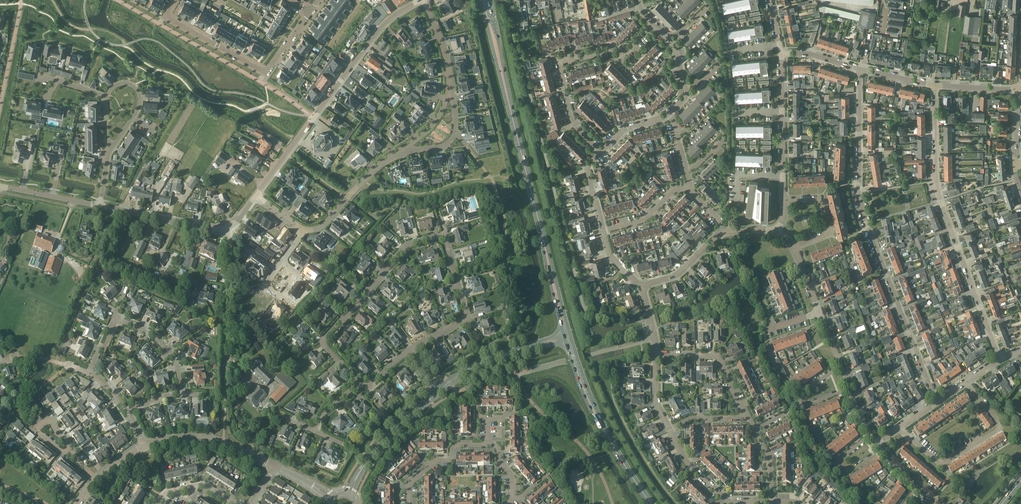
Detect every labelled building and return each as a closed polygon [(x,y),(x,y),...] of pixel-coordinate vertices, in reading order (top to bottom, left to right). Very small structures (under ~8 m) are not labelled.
[(149,5),(154,8),(159,0),(151,0),(149,5)] [(154,8),(159,11),(163,6),(165,7),(167,3),(161,0),(159,0),(154,8)] [(179,13),(184,16),(189,6),(184,3),(185,1),(183,0),(182,0),(179,5),(182,7),(179,13)] [(329,2),(333,5),(331,7),(336,11),(339,6),(331,0),(329,2)] [(343,2),(351,8),(353,6),(349,3),(351,1),(350,0),(344,0),(343,2)] [(381,3),(388,13),(394,9),(388,0),(386,0),(381,3)] [(454,0),(446,0),(446,2),(440,5),(443,12),(448,9),(448,11),(458,7),(454,0)] [(542,0),(538,1),(539,8),(543,7),(542,4),(546,3),(545,0),(541,0),(542,0)] [(696,5),(691,0),(687,0),(686,1),(685,0),(682,0),(684,2),(692,10),(696,5)] [(751,6),(752,8),(759,7),(757,0),(750,0),(751,6)] [(891,0),(890,0),(889,6),(905,8),(906,3),(891,0)] [(997,0),(985,0),(984,8),(996,9),(997,0)] [(1019,0),(1003,0),(1002,8),(1012,8),(1018,9),(1019,0)] [(283,5),(280,10),(289,15),(291,10),(287,7),(288,4),(283,1),(281,4),(283,5)] [(656,15),(663,7),(661,4),(663,2),(662,1),(652,10),(656,15)] [(343,2),(339,6),(344,10),(346,8),(350,11),(351,8),(343,2)] [(688,14),(692,10),(684,2),(682,5),(679,2),(678,4),(680,6),(688,14)] [(375,8),(379,12),(384,7),(379,3),(375,8)] [(860,15),(818,4),(819,11),(859,21),(860,15)] [(964,16),(966,5),(959,4),(957,15),(964,16)] [(660,19),(667,11),(665,8),(667,6),(666,5),(663,7),(656,15),(660,19)] [(189,6),(184,16),(189,19),(193,13),(195,15),(199,9),(196,7),(195,10),(189,6)] [(326,6),(324,8),(333,15),(336,11),(331,7),(330,9),(326,6)] [(339,6),(336,11),(345,17),(347,15),(343,12),(344,10),(339,6)] [(684,18),(688,14),(680,6),(678,9),(675,6),(674,8),(684,18)] [(905,8),(889,6),(888,12),(904,15),(905,8)] [(982,17),(983,8),(979,7),(978,16),(965,15),(963,34),(979,36),(981,16),(982,17)] [(199,16),(196,21),(201,24),(206,15),(201,12),(202,10),(199,8),(196,14),(199,16)] [(324,8),(322,11),(326,14),(325,16),(330,19),(333,15),(324,8)] [(664,23),(672,15),(669,12),(671,10),(670,9),(667,11),(660,19),(664,23)] [(280,10),(278,15),(286,19),(289,15),(280,10)] [(876,13),(861,10),(860,15),(859,21),(858,25),(873,28),(876,13)] [(336,11),(333,15),(338,19),(339,17),(343,19),(345,17),(336,11)] [(372,11),(364,20),(369,25),(377,16),(372,11)] [(904,15),(888,12),(887,18),(892,19),(891,22),(899,23),(899,20),(903,21),(904,15)] [(668,27),(676,20),(673,17),(675,14),(674,13),(672,15),(664,23),(668,27)] [(206,15),(201,24),(207,27),(210,22),(213,23),(216,18),(213,16),(212,18),(206,15)] [(278,15),(275,19),(283,23),(283,24),(286,19),(278,15)] [(320,15),(318,17),(327,24),(330,19),(325,16),(323,18),(320,15)] [(333,15),(330,19),(339,26),(340,23),(337,20),(338,19),(333,15)] [(318,17),(316,20),(320,22),(318,24),(323,28),(327,24),(318,17)] [(676,20),(668,27),(673,32),(681,25),(677,21),(679,18),(678,17),(676,20)] [(412,21),(410,23),(415,31),(412,33),(416,38),(417,38),(424,33),(421,30),(423,28),(421,24),(419,22),(416,18),(415,19),(415,18),(412,20),(412,21)] [(999,33),(1000,18),(992,18),(991,32),(999,33)] [(217,27),(213,33),(218,36),(223,27),(218,25),(220,21),(217,19),(214,25),(217,27)] [(274,19),(271,23),(280,28),(283,23),(275,19),(274,19)] [(330,19),(327,24),(332,27),(333,25),(337,28),(339,26),(330,19)] [(447,29),(451,26),(448,19),(443,21),(447,29)] [(629,24),(635,30),(641,24),(638,21),(636,23),(633,19),(629,24)] [(635,30),(629,24),(626,21),(624,23),(627,26),(625,28),(631,34),(635,30)] [(697,26),(705,33),(708,30),(710,33),(711,32),(702,22),(697,26)] [(271,23),(269,28),(277,33),(280,28),(271,23)] [(313,23),(311,26),(320,32),(323,28),(318,24),(317,26),(313,23)] [(755,24),(756,35),(763,34),(761,23),(755,24)] [(788,31),(799,29),(800,28),(799,23),(787,26),(788,31)] [(327,24),(323,28),(332,34),(334,32),(330,29),(332,27),(327,24)] [(365,25),(361,30),(368,35),(370,32),(368,30),(369,28),(365,25)] [(631,34),(625,28),(622,25),(619,27),(623,30),(620,32),(626,38),(631,34)] [(311,26),(310,28),(314,31),(312,33),(317,37),(320,32),(311,26)] [(707,36),(705,33),(697,26),(693,30),(700,38),(704,35),(706,37),(707,36)] [(223,27),(218,36),(223,38),(227,30),(223,27)] [(269,28),(266,33),(274,38),(277,33),(269,28)] [(323,28),(320,32),(325,36),(327,34),(330,37),(332,34),(323,28)] [(412,42),(408,37),(402,29),(395,34),(401,42),(403,41),(407,46),(412,42)] [(227,30),(223,38),(227,41),(232,33),(227,30)] [(353,34),(350,39),(353,42),(357,36),(361,40),(363,37),(365,39),(368,35),(361,30),(359,33),(358,32),(355,35),(353,34)] [(620,32),(616,37),(614,37),(612,30),(608,31),(611,41),(618,39),(622,43),(626,38),(620,32)] [(703,40),(700,38),(693,30),(689,34),(696,42),(699,39),(702,41),(703,40)] [(601,41),(599,35),(598,31),(595,32),(596,35),(594,36),(593,33),(595,43),(601,41)] [(599,35),(601,41),(605,40),(605,42),(611,41),(608,31),(602,32),(602,34),(599,35)] [(320,32),(317,37),(326,43),(328,41),(324,38),(325,36),(320,32)] [(232,33),(227,41),(232,44),(233,43),(237,35),(232,33)] [(564,44),(573,42),(571,35),(571,33),(562,36),(564,44)] [(594,40),(595,43),(593,33),(587,34),(589,41),(594,40)] [(835,50),(837,43),(838,40),(839,41),(841,33),(839,33),(836,40),(835,39),(834,42),(831,41),(829,48),(835,50)] [(237,35),(233,43),(237,45),(242,37),(237,34),(237,35)] [(583,43),(581,36),(577,37),(576,34),(571,35),(573,42),(576,41),(577,44),(583,43)] [(699,44),(696,42),(689,34),(684,39),(692,46),(695,43),(697,46),(699,44)] [(801,34),(789,36),(791,42),(800,40),(799,37),(801,37),(801,34)] [(462,35),(447,39),(451,49),(460,46),(459,44),(461,43),(460,41),(463,40),(462,35)] [(242,37),(237,45),(242,48),(247,40),(242,37)] [(303,37),(300,42),(308,48),(312,43),(314,45),(316,42),(311,38),(309,41),(303,37)] [(823,46),(825,39),(819,37),(817,44),(823,46)] [(252,45),(249,51),(254,54),(259,44),(254,41),(255,39),(252,38),(249,43),(252,45)] [(389,44),(386,42),(386,41),(383,39),(377,45),(384,50),(382,52),(386,56),(392,49),(389,43),(389,44)] [(423,39),(417,41),(418,46),(421,44),(422,48),(421,48),(422,53),(424,52),(425,56),(429,54),(433,53),(432,49),(431,44),(430,44),(429,40),(424,42),(423,39)] [(842,45),(840,52),(846,53),(848,46),(850,40),(848,39),(846,46),(842,45)] [(543,49),(547,48),(553,47),(551,40),(545,42),(545,43),(542,44),(543,49)] [(300,42),(296,47),(301,51),(299,53),(305,57),(307,55),(305,54),(308,48),(300,42)] [(651,49),(657,55),(662,51),(658,48),(660,46),(657,43),(651,49)] [(45,44),(43,54),(49,55),(48,63),(52,63),(53,57),(55,48),(51,47),(52,45),(45,44)] [(259,44),(254,54),(259,57),(263,51),(265,53),(269,47),(266,45),(265,47),(259,44)] [(28,45),(27,54),(31,55),(32,55),(31,56),(37,57),(38,58),(40,46),(34,45),(33,46),(28,45)] [(863,50),(863,47),(860,46),(859,49),(856,47),(853,56),(860,58),(862,52),(863,53),(864,50),(863,50)] [(53,57),(52,63),(56,64),(57,58),(63,59),(63,58),(65,48),(59,47),(59,49),(55,48),(53,57)] [(701,54),(708,62),(712,58),(705,51),(703,48),(701,49),(704,52),(701,54)] [(876,61),(878,53),(879,48),(876,48),(875,49),(874,52),(872,51),(870,60),(876,61)] [(653,59),(657,55),(651,49),(647,53),(653,59)] [(292,52),(288,57),(297,64),(301,59),(303,60),(305,57),(299,53),(299,54),(297,56),(292,52)] [(708,62),(701,54),(699,52),(697,54),(700,56),(697,59),(704,66),(708,62)] [(67,55),(65,64),(68,65),(74,67),(75,65),(78,54),(72,53),(71,56),(67,55)] [(331,58),(328,62),(339,70),(342,65),(336,61),(338,58),(331,53),(328,57),(331,58)] [(649,64),(653,59),(647,53),(643,57),(649,64)] [(882,63),(884,54),(878,53),(876,61),(882,63)] [(923,62),(925,54),(921,53),(921,58),(917,57),(916,62),(912,61),(910,69),(918,70),(920,62),(923,62)] [(75,65),(74,67),(80,69),(80,70),(83,71),(83,69),(84,69),(86,60),(83,59),(83,57),(82,56),(78,54),(75,65)] [(374,63),(376,64),(378,63),(380,64),(382,62),(377,59),(371,54),(368,58),(372,61),(374,63)] [(888,64),(890,55),(884,54),(882,63),(888,64)] [(466,61),(465,55),(459,56),(460,60),(455,61),(456,65),(456,66),(456,68),(457,72),(465,71),(463,62),(466,61)] [(894,65),(896,57),(890,55),(888,64),(894,65)] [(288,57),(285,62),(290,66),(288,69),(293,73),(295,70),(293,69),(297,64),(288,57)] [(391,66),(393,64),(392,63),(393,61),(388,57),(384,61),(390,65),(391,66)] [(646,66),(649,64),(643,57),(638,62),(646,70),(648,68),(646,66)] [(704,66),(697,59),(695,57),(693,58),(695,60),(692,63),(700,71),(704,66)] [(896,57),(894,65),(901,67),(903,58),(896,57)] [(372,61),(368,58),(365,62),(371,66),(375,69),(378,65),(376,64),(374,63),(372,61)] [(540,68),(549,65),(547,58),(543,59),(543,60),(539,62),(540,65),(528,68),(528,71),(537,68),(540,68)] [(933,61),(934,59),(930,59),(929,64),(924,64),(923,71),(929,73),(932,73),(933,61)] [(760,61),(761,72),(768,71),(767,60),(760,61)] [(437,74),(438,74),(437,73),(435,61),(436,61),(435,61),(427,62),(427,63),(429,75),(437,74)] [(700,71),(692,63),(690,61),(689,62),(691,64),(688,68),(695,75),(700,71)] [(328,62),(322,69),(327,73),(329,70),(335,75),(339,70),(328,62)] [(388,70),(391,67),(384,62),(381,65),(388,70)] [(609,74),(615,68),(610,62),(607,65),(608,66),(605,70),(609,74)] [(644,71),(646,70),(638,62),(633,67),(636,70),(637,69),(640,72),(643,69),(644,71)] [(731,73),(739,72),(738,63),(733,64),(733,69),(730,69),(731,73)] [(987,66),(986,75),(992,76),(993,72),(995,72),(996,63),(994,63),(993,66),(987,66)] [(102,66),(97,75),(98,76),(99,77),(103,81),(104,80),(108,84),(115,78),(108,71),(107,71),(105,69),(102,66)] [(588,68),(591,76),(599,73),(598,66),(595,67),(594,66),(588,68)] [(824,76),(826,69),(820,67),(819,73),(814,71),(814,75),(813,79),(819,80),(821,75),(824,76)] [(614,78),(620,72),(615,68),(609,74),(614,78)] [(322,69),(317,77),(320,78),(328,85),(332,80),(325,75),(327,73),(322,69)] [(830,78),(832,71),(826,69),(824,76),(830,78)] [(281,70),(277,76),(280,78),(279,79),(282,81),(283,80),(286,82),(290,76),(292,78),(294,75),(289,71),(287,74),(281,70)] [(389,79),(390,78),(391,77),(385,71),(381,74),(388,80),(389,79)] [(575,80),(579,79),(577,71),(570,72),(572,82),(575,81),(575,80)] [(835,79),(838,72),(832,71),(830,78),(835,79)] [(379,80),(369,72),(367,74),(364,78),(363,80),(369,85),(371,83),(375,86),(379,80)] [(618,82),(624,77),(620,72),(614,78),(612,80),(614,82),(616,80),(618,82)] [(843,74),(841,81),(847,83),(849,76),(843,74)] [(461,78),(459,78),(458,78),(461,90),(461,91),(470,89),(468,77),(468,76),(467,77),(465,77),(465,76),(461,77),(461,78)] [(618,82),(612,88),(614,90),(614,91),(620,85),(622,87),(625,84),(627,85),(630,82),(624,77),(618,82)] [(674,84),(673,85),(671,83),(669,85),(664,80),(664,79),(662,77),(659,80),(661,82),(666,87),(672,93),(678,88),(674,84)] [(314,81),(312,84),(317,87),(318,85),(325,89),(328,85),(320,78),(316,83),(314,81)] [(431,97),(432,93),(435,93),(435,94),(436,94),(436,91),(437,91),(438,88),(437,88),(437,85),(426,83),(425,83),(425,88),(422,88),(422,87),(420,95),(421,95),(431,97)] [(553,83),(545,85),(546,91),(545,91),(545,94),(555,92),(554,89),(555,89),(553,83)] [(310,87),(306,91),(309,93),(317,99),(321,95),(315,90),(317,87),(312,84),(310,87)] [(361,88),(355,84),(352,89),(359,94),(362,91),(365,94),(367,91),(362,87),(361,88)] [(704,88),(712,96),(716,91),(715,92),(717,95),(720,91),(715,86),(713,88),(708,84),(704,88)] [(146,90),(145,94),(153,95),(153,99),(160,99),(160,96),(158,95),(158,88),(158,87),(155,87),(154,88),(147,87),(147,90),(146,90)] [(668,98),(672,93),(666,87),(662,92),(668,98)] [(714,98),(712,96),(704,88),(700,92),(707,100),(710,97),(713,100),(714,98)] [(793,98),(800,98),(807,98),(807,96),(803,96),(803,95),(799,95),(799,92),(803,92),(803,89),(795,89),(795,92),(793,92),(793,98)] [(668,98),(662,92),(660,90),(658,92),(660,94),(658,96),(664,102),(668,98)] [(557,102),(556,97),(556,96),(559,95),(558,92),(545,96),(546,99),(547,98),(549,104),(556,103),(557,102)] [(710,102),(707,100),(700,92),(695,97),(697,98),(703,104),(706,101),(708,104),(710,102)] [(303,96),(301,99),(306,102),(308,100),(314,104),(317,99),(309,93),(306,98),(303,96)] [(410,93),(408,97),(414,102),(417,99),(410,93)] [(468,99),(461,101),(462,105),(463,108),(464,112),(465,112),(465,113),(471,112),(470,111),(471,110),(470,102),(475,101),(473,93),(467,94),(468,99)] [(842,103),(849,103),(849,97),(840,97),(840,94),(829,95),(829,99),(840,99),(840,100),(842,100),(842,103)] [(348,98),(347,97),(345,101),(345,102),(345,103),(350,107),(351,106),(357,110),(361,104),(350,96),(348,98)] [(659,106),(664,102),(658,96),(654,100),(659,106)] [(966,103),(966,96),(959,96),(959,97),(955,97),(955,109),(958,109),(958,106),(963,106),(963,114),(969,114),(969,103),(966,103)] [(364,98),(362,101),(368,106),(371,103),(364,98)] [(707,108),(703,104),(697,98),(693,102),(700,110),(703,107),(706,109),(707,108)] [(987,98),(986,107),(990,107),(990,102),(994,102),(994,103),(999,104),(999,107),(999,110),(1002,110),(1003,108),(1008,108),(1008,101),(1000,101),(1000,99),(987,98)] [(145,101),(144,106),(145,106),(145,109),(152,110),(152,111),(155,111),(155,110),(156,110),(157,103),(160,103),(160,99),(153,99),(152,102),(145,101)] [(27,106),(26,110),(32,111),(32,112),(31,119),(40,121),(41,114),(38,113),(39,107),(40,107),(41,103),(28,100),(28,105),(27,104),(27,106)] [(97,100),(88,101),(88,111),(100,110),(100,105),(97,105),(97,100)] [(655,110),(659,106),(654,100),(649,104),(647,103),(645,104),(650,112),(654,110),(655,110)] [(582,111),(588,105),(584,101),(580,104),(579,103),(576,105),(582,111)] [(346,107),(341,103),(339,105),(335,102),(332,106),(339,111),(342,108),(344,109),(346,107)] [(420,119),(422,116),(423,116),(427,112),(416,102),(413,105),(418,109),(409,120),(415,124),(416,125),(417,124),(418,124),(419,124),(419,123),(420,122),(420,121),(419,121),(420,120),(420,119)] [(702,112),(700,110),(693,102),(688,107),(696,114),(699,111),(701,113),(702,112)] [(44,108),(42,115),(54,117),(55,114),(60,115),(61,107),(48,104),(47,109),(44,108)] [(644,114),(644,112),(647,111),(646,108),(645,104),(642,105),(643,107),(636,108),(638,115),(644,114)] [(586,116),(592,110),(588,105),(582,111),(586,116)] [(688,107),(684,111),(691,118),(695,115),(697,118),(698,116),(696,114),(688,107)] [(831,109),(822,109),(822,117),(826,117),(826,112),(831,112),(831,109)] [(100,110),(88,111),(88,121),(97,121),(97,117),(100,117),(100,116),(101,116),(101,111),(100,111),(100,110)] [(590,120),(598,113),(597,113),(596,114),(592,110),(586,116),(590,120)] [(618,120),(627,118),(625,111),(616,114),(618,120)] [(694,121),(684,111),(680,115),(687,123),(690,119),(693,122),(694,121)] [(1007,120),(1008,114),(999,113),(999,111),(987,111),(987,114),(992,114),(992,116),(999,116),(998,120),(1007,120)] [(402,117),(395,112),(393,115),(400,121),(402,117)] [(596,123),(602,117),(598,113),(590,120),(592,119),(596,123)] [(984,122),(985,113),(971,113),(971,121),(984,122)] [(341,120),(334,115),(330,120),(333,122),(332,124),(336,126),(341,120)] [(379,115),(376,119),(382,124),(385,119),(379,115)] [(471,116),(468,116),(469,118),(465,118),(466,123),(466,126),(467,131),(474,129),(474,133),(483,131),(482,125),(476,126),(474,117),(472,117),(471,116)] [(600,127),(609,118),(607,116),(604,119),(602,117),(596,123),(600,127)] [(51,134),(54,118),(45,117),(42,132),(51,134)] [(705,127),(713,134),(717,130),(714,126),(716,124),(710,117),(706,121),(709,123),(705,127)] [(609,118),(600,127),(606,133),(609,130),(607,129),(610,126),(608,123),(611,120),(609,118)] [(392,130),(388,133),(392,140),(397,137),(397,139),(401,136),(401,135),(405,133),(404,131),(409,124),(404,119),(399,125),(396,127),(395,125),(391,127),(392,130)] [(562,120),(553,122),(549,123),(550,126),(554,125),(555,128),(563,126),(562,120)] [(93,122),(85,122),(85,132),(97,132),(97,126),(94,126),(93,122)] [(713,134),(705,127),(703,124),(703,125),(702,125),(704,128),(701,131),(709,138),(713,134)] [(737,134),(743,134),(743,125),(737,125),(737,133),(734,133),(734,137),(737,137),(737,134)] [(1006,135),(1007,129),(995,128),(995,125),(991,125),(991,130),(998,131),(998,135),(1006,135)] [(848,127),(841,127),(837,127),(837,126),(833,126),(833,129),(837,129),(837,130),(841,130),(840,136),(847,136),(848,127)] [(655,129),(657,138),(663,136),(661,128),(655,129)] [(709,138),(701,131),(699,129),(698,130),(700,132),(697,135),(704,143),(709,138)] [(381,144),(376,140),(377,138),(379,139),(382,136),(374,130),(371,133),(374,135),(372,138),(373,139),(366,148),(367,148),(373,154),(374,154),(376,150),(378,147),(381,144)] [(130,131),(127,136),(137,143),(142,135),(137,132),(135,135),(130,131)] [(563,141),(569,137),(564,132),(559,137),(563,141)] [(642,144),(642,142),(646,141),(643,132),(637,134),(638,135),(632,136),(638,145),(642,144)] [(331,135),(329,135),(328,133),(320,134),(313,143),(314,151),(322,150),(323,149),(324,150),(329,149),(332,145),(331,135)] [(483,133),(476,134),(478,142),(475,142),(476,147),(490,144),(488,137),(484,138),(483,133)] [(704,143),(697,135),(695,133),(693,134),(696,136),(693,139),(695,142),(700,147),(704,143)] [(16,148),(14,159),(22,161),(23,156),(25,156),(25,155),(25,153),(26,153),(26,152),(25,152),(26,147),(28,148),(28,147),(29,142),(34,143),(34,142),(35,142),(36,137),(30,136),(29,141),(24,140),(23,144),(20,143),(19,148),(16,148)] [(127,136),(124,141),(134,147),(137,143),(127,136)] [(262,137),(260,139),(263,141),(261,144),(269,149),(272,144),(265,139),(262,137)] [(568,146),(573,141),(569,137),(563,141),(568,146)] [(693,139),(691,137),(690,138),(695,143),(691,146),(699,154),(703,149),(700,147),(695,142),(693,139)] [(244,140),(243,142),(246,144),(246,145),(252,148),(252,149),(254,145),(244,140)] [(624,144),(629,149),(633,145),(628,140),(624,144)] [(121,145),(131,152),(134,147),(124,141),(121,145)] [(572,150),(577,145),(573,141),(568,146),(567,147),(571,151),(572,150)] [(97,143),(85,144),(85,152),(91,152),(91,149),(97,149),(97,143)] [(835,151),(845,152),(845,144),(836,143),(835,151)] [(42,153),(41,159),(45,160),(44,164),(51,165),(53,157),(55,157),(55,155),(58,155),(58,152),(64,153),(66,146),(60,144),(58,151),(54,150),(53,153),(47,151),(46,154),(42,153)] [(257,145),(255,147),(258,149),(265,153),(269,149),(261,144),(260,146),(257,145)] [(624,153),(629,149),(624,144),(620,148),(624,153)] [(699,154),(691,146),(689,144),(688,145),(690,147),(687,151),(694,158),(699,154)] [(121,145),(117,151),(122,154),(121,156),(126,159),(127,158),(131,152),(121,145)] [(576,154),(581,149),(577,145),(572,150),(571,151),(575,155),(576,154)] [(251,154),(249,156),(252,158),(255,160),(259,163),(262,158),(255,153),(256,151),(252,149),(252,148),(250,152),(252,153),(251,154)] [(367,158),(357,148),(346,160),(354,167),(355,166),(357,168),(367,158)] [(622,155),(624,153),(620,148),(615,152),(620,157),(625,163),(628,160),(622,155)] [(576,154),(575,155),(579,160),(578,160),(581,163),(585,159),(584,158),(587,155),(581,149),(576,154)] [(844,160),(845,152),(835,151),(835,159),(844,160)] [(220,152),(217,156),(224,161),(227,157),(220,152)] [(461,152),(455,153),(456,154),(453,155),(453,158),(448,158),(450,168),(455,167),(455,166),(461,165),(460,162),(464,161),(463,157),(462,157),(461,152)] [(616,162),(620,157),(615,152),(611,157),(612,158),(610,160),(616,166),(618,164),(616,162)] [(664,162),(672,160),(670,154),(662,156),(664,162)] [(83,161),(81,169),(82,169),(82,170),(86,171),(85,174),(93,175),(96,163),(94,163),(94,157),(84,155),(83,161)] [(430,157),(429,157),(430,165),(431,165),(443,164),(443,163),(442,155),(441,155),(437,156),(434,156),(430,157)] [(247,159),(246,161),(248,163),(256,168),(259,163),(255,160),(252,158),(249,156),(247,159)] [(414,159),(410,160),(410,161),(409,161),(410,166),(411,165),(411,170),(415,169),(415,171),(420,170),(420,168),(424,168),(422,158),(418,159),(418,158),(414,159)] [(711,163),(717,169),(720,166),(717,163),(719,161),(716,158),(711,163)] [(112,172),(112,177),(120,178),(120,173),(123,174),(124,165),(127,165),(128,162),(122,159),(121,166),(113,165),(113,169),(113,170),(112,170),(113,170),(112,172)] [(844,167),(844,160),(835,159),(834,167),(844,167)] [(150,161),(145,169),(148,171),(151,167),(153,163),(150,161)] [(153,163),(151,167),(157,170),(160,166),(154,162),(153,163)] [(394,166),(391,168),(391,167),(391,168),(392,171),(389,173),(392,177),(395,176),(399,174),(401,178),(408,177),(408,180),(409,180),(408,169),(403,170),(399,164),(400,164),(399,163),(399,164),(396,165),(394,166)] [(715,171),(717,169),(711,163),(709,165),(715,171)] [(171,165),(164,176),(169,178),(172,173),(175,167),(171,165)] [(667,173),(675,171),(673,165),(665,168),(667,173)] [(712,174),(715,171),(709,165),(706,168),(712,174)] [(233,166),(228,172),(232,175),(237,169),(233,166)] [(599,175),(607,173),(606,167),(601,168),(601,167),(597,168),(599,175)] [(843,176),(844,167),(834,167),(834,175),(843,176)] [(710,176),(712,174),(706,168),(704,170),(710,176)] [(299,172),(295,169),(294,170),(292,169),(287,176),(289,177),(288,179),(286,182),(295,189),(299,183),(295,180),(299,174),(298,173),(299,172)] [(918,169),(915,169),(915,171),(915,172),(918,172),(918,175),(918,179),(926,179),(926,175),(925,175),(925,169),(918,169)] [(707,179),(710,176),(704,170),(701,173),(700,175),(703,179),(705,177),(707,179)] [(675,171),(667,173),(668,179),(676,177),(675,171)] [(141,172),(136,181),(140,184),(145,175),(141,172)] [(239,172),(234,178),(240,182),(240,183),(242,185),(243,185),(244,185),(248,179),(239,172)] [(570,184),(579,182),(577,176),(572,177),(571,173),(562,175),(562,178),(566,177),(567,180),(569,181),(570,184)] [(817,175),(817,184),(825,184),(825,174),(817,175)] [(794,176),(794,185),(803,185),(802,175),(794,176)] [(654,178),(657,181),(660,184),(662,182),(657,176),(654,178)] [(194,177),(188,186),(193,189),(196,186),(196,185),(199,180),(194,177)] [(655,184),(657,181),(654,178),(650,183),(653,186),(651,188),(656,193),(660,189),(655,184)] [(168,179),(163,187),(167,191),(171,185),(173,182),(168,179)] [(309,181),(306,179),(300,188),(303,189),(309,181)] [(609,179),(601,181),(602,187),(603,187),(604,190),(616,187),(615,185),(611,186),(609,179)] [(761,188),(757,186),(758,182),(750,181),(748,214),(754,215),(754,214),(760,217),(760,220),(768,220),(768,206),(767,206),(767,202),(769,202),(769,195),(768,195),(768,192),(769,192),(769,187),(761,187),(761,188)] [(579,182),(570,184),(572,190),(571,191),(571,192),(566,193),(564,195),(565,197),(577,194),(576,189),(581,188),(579,182)] [(951,183),(951,182),(949,183),(949,184),(948,184),(949,191),(957,189),(955,182),(951,183)] [(165,197),(164,205),(169,206),(171,198),(172,192),(180,194),(182,186),(180,186),(172,183),(172,185),(171,185),(167,191),(169,191),(169,194),(166,193),(165,197)] [(705,192),(711,186),(708,184),(706,186),(704,184),(700,187),(702,189),(702,190),(705,192)] [(1004,195),(1010,193),(1008,187),(1004,188),(1003,184),(996,186),(997,190),(1002,189),(1004,195)] [(133,190),(131,198),(136,199),(138,191),(139,187),(135,186),(134,190),(133,190)] [(707,195),(713,189),(711,186),(705,192),(707,195)] [(291,199),(294,201),(295,200),(299,195),(296,192),(292,197),(286,193),(287,192),(282,188),(279,193),(280,194),(278,196),(277,197),(278,197),(281,199),(281,200),(283,202),(284,201),(287,204),(288,204),(287,204),(291,199)] [(651,197),(656,193),(651,188),(647,192),(651,197)] [(709,197),(715,191),(713,189),(707,195),(709,197)] [(829,199),(838,197),(837,189),(827,191),(829,199)] [(651,197),(647,192),(644,190),(642,192),(644,194),(642,196),(647,201),(651,197)] [(329,194),(324,191),(321,195),(322,196),(319,200),(315,197),(313,200),(319,205),(321,203),(326,206),(332,197),(329,195),(329,194)] [(712,200),(718,194),(715,191),(709,197),(712,200)] [(220,195),(219,195),(220,199),(221,202),(222,203),(228,201),(226,193),(220,195)] [(1006,202),(1013,200),(1010,193),(1004,195),(1000,197),(1001,199),(1005,198),(1006,202)] [(299,195),(295,200),(300,203),(295,210),(299,212),(299,213),(301,215),(302,215),(305,217),(305,216),(307,217),(309,214),(308,213),(311,209),(304,203),(307,199),(300,194),(299,195)] [(647,201),(642,196),(640,194),(637,196),(640,199),(638,201),(637,200),(635,202),(639,206),(641,204),(643,206),(647,201)] [(718,194),(712,200),(715,203),(717,204),(719,202),(718,200),(721,197),(718,194)] [(468,210),(477,209),(475,195),(466,196),(467,199),(461,200),(462,207),(465,207),(464,200),(467,200),(468,210)] [(680,200),(685,205),(689,200),(685,195),(680,200)] [(576,205),(585,203),(583,198),(578,199),(578,196),(571,197),(572,201),(575,200),(576,205)] [(953,210),(962,206),(966,205),(965,202),(961,204),(959,196),(950,200),(952,204),(951,204),(953,210)] [(831,207),(840,205),(838,197),(829,199),(831,207)] [(189,202),(187,210),(193,211),(193,212),(197,213),(198,210),(198,208),(201,208),(202,202),(194,200),(189,199),(189,202)] [(217,207),(212,208),(215,216),(224,213),(221,205),(220,206),(220,203),(222,203),(221,202),(220,199),(215,200),(217,207)] [(623,202),(625,210),(631,209),(630,208),(636,206),(632,200),(629,201),(629,200),(623,202)] [(681,209),(685,205),(680,200),(676,204),(681,209)] [(1013,200),(1006,202),(1008,209),(1015,207),(1013,200)] [(457,204),(457,202),(449,204),(450,206),(446,207),(448,214),(453,213),(454,216),(452,217),(454,223),(462,221),(462,220),(465,219),(463,214),(462,214),(461,211),(462,210),(460,203),(457,204)] [(585,203),(576,205),(578,211),(575,212),(576,215),(582,213),(581,210),(586,209),(585,203)] [(676,213),(681,209),(676,204),(672,208),(676,213)] [(690,210),(693,213),(699,206),(697,204),(690,210)] [(605,215),(613,213),(611,205),(605,207),(606,211),(604,211),(605,215)] [(833,214),(842,212),(840,205),(831,207),(833,214)] [(955,215),(968,211),(975,208),(974,205),(963,209),(962,206),(953,210),(955,215)] [(357,213),(351,208),(348,211),(347,210),(344,213),(345,214),(343,217),(349,222),(351,220),(354,223),(358,218),(355,215),(357,213)] [(672,217),(676,213),(672,208),(667,212),(672,217)] [(928,216),(934,214),(932,208),(926,210),(927,213),(918,216),(919,219),(928,216)] [(958,221),(965,218),(964,216),(969,214),(968,211),(955,215),(958,221)] [(1009,212),(1002,214),(1005,222),(1018,217),(1017,212),(1012,214),(1011,211),(1009,212)] [(668,222),(672,217),(667,212),(663,217),(668,222)] [(835,222),(844,219),(842,212),(833,214),(835,222)] [(432,228),(430,221),(435,220),(433,213),(427,215),(428,219),(417,222),(420,231),(428,229),(432,228)] [(260,214),(255,221),(268,230),(272,224),(275,226),(277,224),(269,217),(267,219),(260,214)] [(924,224),(936,219),(934,214),(928,216),(930,219),(923,221),(924,224)] [(577,228),(590,224),(589,221),(590,221),(590,218),(589,219),(589,218),(585,219),(584,216),(574,218),(577,228)] [(960,227),(965,225),(964,222),(972,219),(971,216),(965,218),(958,221),(960,227)] [(401,236),(409,234),(408,230),(413,228),(410,218),(402,220),(403,226),(398,227),(401,236)] [(836,229),(846,227),(844,219),(835,222),(836,229)] [(697,229),(703,235),(708,231),(705,228),(707,226),(701,220),(699,222),(701,225),(697,229)] [(1020,228),(1020,225),(1020,222),(1019,223),(1018,220),(1007,224),(1008,226),(1011,225),(1013,231),(1020,228)] [(343,227),(345,228),(347,231),(350,228),(342,221),(339,224),(341,225),(339,227),(335,224),(330,230),(339,237),(344,232),(342,230),(343,227)] [(656,227),(657,234),(658,237),(661,236),(660,233),(663,232),(670,231),(664,223),(661,225),(656,227)] [(591,227),(590,224),(577,228),(580,237),(589,235),(588,232),(592,231),(592,230),(593,230),(592,227),(591,227)] [(939,225),(932,227),(923,231),(924,234),(931,231),(933,230),(934,233),(940,230),(939,225)] [(456,244),(464,242),(462,232),(468,230),(467,226),(458,228),(458,231),(453,232),(456,244)] [(846,227),(836,229),(838,237),(848,235),(846,227)] [(1020,238),(1019,235),(1020,234),(1020,228),(1013,231),(1015,236),(1010,238),(1012,241),(1020,238)] [(91,241),(92,235),(89,235),(90,230),(82,229),(80,236),(88,237),(87,240),(91,241)] [(247,229),(244,233),(255,242),(258,237),(261,239),(263,237),(256,232),(254,234),(247,229)] [(646,239),(652,238),(650,229),(644,230),(646,237),(646,239)] [(703,235),(697,229),(695,231),(692,229),(688,233),(693,238),(695,236),(699,240),(703,235)] [(972,238),(976,236),(990,231),(989,229),(971,235),(970,232),(964,234),(966,240),(972,238)] [(637,239),(646,237),(644,230),(638,232),(638,233),(635,233),(637,239)] [(387,249),(392,244),(389,241),(393,236),(387,231),(383,236),(386,239),(379,247),(378,246),(377,246),(376,246),(375,246),(374,247),(374,248),(374,249),(374,250),(378,253),(379,252),(383,256),(388,250),(387,249)] [(682,243),(688,250),(693,246),(691,243),(694,241),(685,231),(682,234),(683,236),(681,238),(684,241),(682,243)] [(886,240),(892,239),(892,236),(899,235),(898,232),(885,234),(886,240)] [(48,235),(43,233),(42,235),(38,233),(34,246),(51,252),(55,240),(48,237),(48,235)] [(164,238),(155,233),(151,241),(160,246),(164,238)] [(279,233),(273,242),(279,247),(282,243),(283,244),(289,237),(284,233),(282,236),(279,233)] [(640,252),(639,249),(637,239),(635,233),(632,234),(632,233),(626,235),(628,243),(634,241),(636,250),(637,249),(638,252),(640,252)] [(317,242),(315,245),(321,251),(326,244),(330,247),(336,240),(329,234),(326,238),(323,235),(320,238),(317,242)] [(583,249),(586,248),(596,246),(594,239),(589,241),(588,236),(580,239),(582,245),(583,249)] [(616,246),(622,244),(620,236),(612,238),(613,242),(615,242),(616,246)] [(892,239),(886,240),(887,246),(893,245),(893,241),(900,240),(899,237),(892,239)] [(924,250),(944,243),(941,237),(932,240),(933,243),(931,244),(929,243),(924,246),(922,242),(916,244),(919,252),(924,250)] [(974,243),(984,239),(984,237),(977,240),(975,237),(972,238),(966,240),(968,246),(974,243)] [(970,251),(976,249),(980,248),(978,244),(985,241),(984,239),(974,243),(968,246),(970,251)] [(138,258),(145,244),(140,241),(133,256),(138,258)] [(199,256),(206,259),(212,246),(205,242),(199,256)] [(684,255),(688,250),(682,243),(679,246),(678,245),(676,247),(673,244),(671,246),(676,254),(678,256),(681,252),(684,255)] [(944,243),(924,250),(925,252),(938,247),(940,250),(946,248),(944,243)] [(832,248),(835,256),(843,253),(840,245),(832,248)] [(854,256),(863,253),(860,245),(851,248),(854,256)] [(219,249),(212,246),(206,259),(213,262),(215,258),(220,260),(222,256),(220,255),(220,253),(218,252),(219,249)] [(472,250),(471,246),(460,249),(462,256),(463,256),(464,262),(477,258),(474,249),(472,250)] [(596,246),(586,248),(587,252),(584,253),(585,259),(592,257),(591,254),(597,252),(596,246)] [(976,249),(970,251),(972,257),(978,254),(977,251),(984,249),(983,246),(980,248),(976,249)] [(828,259),(835,256),(832,248),(825,250),(828,259)] [(267,249),(265,252),(273,258),(275,255),(267,249)] [(428,251),(421,253),(422,256),(420,257),(421,262),(432,259),(433,262),(440,260),(437,253),(434,254),(433,249),(428,251)] [(889,258),(896,256),(894,249),(887,252),(889,258)] [(821,262),(828,259),(825,250),(818,253),(821,262)] [(42,271),(48,254),(40,251),(34,268),(42,271)] [(296,251),(293,255),(302,262),(306,257),(302,253),(301,255),(296,251)] [(948,254),(946,255),(945,252),(939,254),(940,257),(942,256),(943,259),(936,262),(937,264),(950,260),(948,254)] [(164,266),(168,257),(160,253),(155,262),(164,266)] [(814,264),(821,262),(818,253),(810,256),(814,264)] [(857,263),(866,259),(863,253),(854,256),(857,263)] [(369,265),(367,264),(371,259),(365,254),(361,258),(363,260),(360,263),(362,265),(357,270),(362,274),(361,274),(365,277),(373,268),(369,265)] [(665,259),(667,267),(673,266),(672,262),(676,261),(679,259),(676,254),(664,257),(665,259)] [(996,262),(994,254),(988,256),(989,259),(992,258),(994,263),(996,262)] [(716,257),(718,267),(726,265),(727,270),(733,269),(731,260),(726,261),(724,255),(716,257)] [(57,275),(62,261),(49,256),(44,271),(57,275)] [(892,264),(898,262),(896,256),(889,258),(892,264)] [(644,262),(647,272),(653,270),(653,267),(656,266),(653,257),(648,258),(649,261),(644,262)] [(249,258),(245,264),(249,267),(247,270),(249,272),(248,272),(254,277),(255,276),(260,278),(261,276),(263,277),(268,270),(262,266),(263,264),(257,260),(256,262),(249,258)] [(661,269),(667,267),(665,259),(659,260),(661,269)] [(860,270),(869,267),(866,259),(857,263),(860,270)] [(594,269),(603,266),(602,260),(592,262),(594,269)] [(950,260),(937,264),(934,265),(935,268),(942,266),(943,268),(942,269),(943,272),(953,268),(952,265),(952,264),(952,262),(951,262),(950,260)] [(647,272),(644,262),(639,264),(638,261),(633,262),(635,270),(639,269),(640,274),(647,272)] [(894,270),(901,267),(898,262),(892,264),(894,270)] [(705,278),(712,272),(704,264),(698,270),(699,272),(698,274),(702,278),(704,277),(705,278)] [(603,266),(594,269),(595,276),(605,273),(603,266)] [(984,273),(991,270),(990,268),(986,270),(985,266),(982,267),(976,269),(978,275),(984,273)] [(415,273),(408,267),(406,270),(403,267),(399,271),(395,276),(402,282),(409,273),(413,276),(415,273)] [(869,267),(860,270),(863,277),(872,274),(869,267)] [(901,267),(894,270),(896,276),(903,273),(901,267)] [(437,271),(437,268),(431,270),(432,275),(436,274),(438,283),(442,282),(442,281),(445,280),(442,269),(437,271)] [(909,278),(924,272),(923,269),(908,275),(909,278)] [(309,270),(305,276),(310,280),(308,283),(312,285),(309,289),(313,292),(321,284),(317,281),(318,279),(313,276),(314,274),(309,270)] [(951,278),(957,276),(955,270),(949,272),(951,278)] [(980,281),(986,279),(985,276),(992,273),(991,270),(984,273),(978,275),(980,281)] [(154,285),(158,278),(148,273),(145,280),(154,285)] [(786,273),(776,277),(777,279),(778,281),(784,279),(783,276),(787,274),(786,273)] [(207,274),(206,280),(215,282),(216,275),(207,274)] [(1004,274),(998,276),(1001,282),(1006,280),(1004,274)] [(706,284),(697,276),(694,279),(692,276),(686,282),(693,289),(694,289),(699,284),(698,285),(701,288),(706,284)] [(933,285),(939,283),(936,276),(930,278),(933,285)] [(953,284),(959,281),(957,276),(951,278),(952,281),(946,284),(947,286),(953,284)] [(986,279),(980,281),(982,286),(988,284),(987,281),(994,279),(993,276),(986,279)] [(480,284),(478,277),(466,280),(468,287),(472,286),(473,293),(484,290),(482,283),(480,284)] [(900,287),(907,284),(910,283),(909,281),(909,280),(906,281),(905,278),(898,281),(900,287)] [(109,301),(117,293),(114,289),(117,286),(112,280),(109,283),(112,287),(103,295),(109,301)] [(342,297),(343,296),(346,298),(351,292),(346,287),(348,285),(343,280),(338,285),(340,287),(337,290),(340,293),(339,294),(339,296),(340,297),(342,297)] [(780,286),(778,281),(772,284),(773,287),(770,288),(770,290),(780,286)] [(873,290),(880,287),(877,281),(871,284),(873,290)] [(955,289),(962,287),(959,281),(953,284),(947,286),(943,288),(944,290),(954,286),(955,289)] [(790,282),(780,286),(782,291),(788,289),(787,286),(791,284),(790,282)] [(831,289),(840,285),(839,282),(830,286),(829,283),(821,286),(824,292),(831,289)] [(392,288),(388,284),(381,292),(390,300),(395,294),(397,296),(401,291),(395,285),(392,288)] [(622,288),(621,284),(612,287),(614,293),(618,292),(620,297),(630,293),(627,286),(622,288)] [(903,293),(909,290),(907,284),(900,287),(903,293)] [(210,293),(211,286),(205,285),(203,291),(202,291),(200,300),(212,302),(214,293),(210,293)] [(682,291),(679,285),(672,287),(676,297),(683,294),(685,298),(688,297),(685,290),(682,291)] [(831,289),(824,292),(826,297),(833,294),(832,292),(841,288),(840,285),(831,289)] [(292,289),(285,299),(291,303),(298,294),(302,296),(305,293),(298,287),(295,291),(292,289)] [(876,296),(882,293),(880,287),(873,290),(876,296)] [(962,287),(955,289),(957,295),(964,293),(962,287)] [(988,299),(994,297),(1001,294),(1000,291),(993,294),(992,291),(995,290),(994,287),(987,289),(989,292),(986,293),(988,299)] [(447,294),(445,289),(438,291),(440,296),(439,296),(441,304),(451,301),(449,294),(447,294)] [(606,296),(604,289),(596,291),(599,301),(606,299),(605,300),(606,304),(611,303),(609,295),(606,296)] [(665,296),(663,290),(655,292),(657,302),(663,300),(664,304),(671,302),(669,295),(665,296)] [(905,299),(912,296),(909,290),(903,293),(905,299)] [(784,296),(782,291),(776,294),(777,297),(774,298),(774,300),(784,296)] [(794,292),(784,296),(786,301),(792,299),(791,296),(795,294),(794,292)] [(878,302),(884,299),(882,293),(876,296),(878,302)] [(256,305),(253,309),(257,313),(262,306),(260,305),(266,298),(261,295),(254,304),(256,305)] [(632,299),(631,296),(624,298),(625,301),(628,300),(631,310),(638,307),(635,298),(632,299)] [(912,296),(905,299),(907,305),(914,302),(912,296)] [(385,303),(378,297),(375,301),(373,300),(368,307),(377,314),(382,308),(381,307),(385,303)] [(960,306),(966,304),(964,298),(958,300),(958,298),(948,301),(949,304),(958,300),(959,303),(952,306),(953,308),(960,306)] [(1007,301),(1007,298),(999,301),(990,304),(992,310),(1002,306),(1000,303),(1007,301)] [(139,314),(142,307),(137,305),(138,302),(133,299),(130,305),(133,306),(132,311),(133,312),(132,312),(133,313),(134,314),(135,314),(136,314),(137,314),(138,314),(139,314)] [(884,299),(878,302),(880,308),(887,305),(884,299)] [(104,319),(108,310),(105,308),(106,305),(99,301),(97,305),(98,306),(94,315),(104,319)] [(324,323),(330,316),(329,315),(331,313),(326,309),(329,306),(324,301),(321,304),(322,306),(317,313),(321,317),(319,319),(324,323)] [(788,306),(786,301),(780,303),(781,307),(778,308),(779,310),(788,306)] [(831,310),(843,305),(845,304),(844,301),(835,305),(834,302),(828,304),(831,310)] [(485,308),(483,302),(473,305),(475,312),(484,310),(485,313),(491,311),(490,307),(485,308)] [(798,302),(788,306),(790,311),(796,308),(795,305),(799,304),(798,302)] [(939,304),(941,310),(942,312),(947,310),(945,305),(947,305),(946,302),(939,304)] [(267,304),(262,311),(266,315),(268,312),(272,316),(271,318),(277,323),(282,317),(286,320),(289,316),(285,313),(287,311),(278,304),(276,307),(273,304),(271,307),(267,304)] [(844,307),(843,305),(831,310),(833,315),(835,314),(839,313),(837,310),(844,307)] [(1002,306),(992,310),(994,316),(1000,314),(999,310),(1003,309),(1002,306)] [(911,315),(918,313),(916,307),(909,309),(911,315)] [(155,312),(149,309),(146,316),(152,318),(151,321),(158,324),(162,314),(155,311),(155,312)] [(884,319),(891,316),(889,310),(882,313),(884,319)] [(439,316),(436,311),(431,314),(430,313),(423,317),(429,326),(436,322),(434,319),(439,316)] [(367,318),(361,313),(355,319),(363,326),(368,321),(371,324),(374,320),(369,316),(367,318)] [(843,325),(847,323),(850,322),(849,320),(846,321),(845,318),(847,317),(847,316),(850,315),(849,313),(846,314),(840,316),(841,319),(835,321),(837,327),(843,325)] [(914,321),(921,319),(918,313),(911,315),(914,321)] [(965,323),(974,319),(971,313),(965,316),(967,319),(956,323),(957,325),(961,324),(965,323)] [(99,329),(95,327),(97,323),(79,315),(77,319),(82,322),(80,326),(86,328),(89,330),(90,331),(87,337),(94,340),(99,329)] [(414,335),(421,331),(416,323),(419,321),(415,315),(412,317),(414,321),(407,325),(411,331),(409,332),(411,335),(413,334),(414,335)] [(254,316),(248,323),(254,328),(258,323),(256,321),(258,319),(254,316)] [(887,325),(894,322),(891,316),(884,319),(887,325)] [(491,326),(489,319),(483,320),(485,327),(482,328),(484,335),(494,332),(492,325),(491,326)] [(916,327),(923,325),(921,319),(914,321),(916,327)] [(970,327),(976,325),(974,319),(965,323),(966,325),(962,327),(963,330),(967,328),(970,327)] [(998,329),(1004,327),(1011,324),(1010,322),(1005,324),(1004,320),(996,323),(998,329)] [(178,326),(174,322),(171,325),(172,326),(168,330),(172,335),(174,334),(180,340),(189,332),(183,325),(180,328),(179,325),(178,326)] [(889,331),(896,328),(894,322),(887,325),(889,331)] [(843,325),(837,327),(839,333),(845,330),(844,328),(848,327),(847,323),(843,325)] [(306,331),(308,328),(303,324),(298,330),(298,333),(295,336),(296,337),(294,339),(296,341),(295,343),(295,345),(296,345),(298,345),(299,344),(303,347),(307,342),(305,339),(305,338),(308,335),(303,330),(304,329),(306,331)] [(865,325),(855,329),(857,332),(857,334),(867,330),(865,325)] [(923,325),(916,327),(918,333),(925,331),(923,325)] [(1000,335),(1013,330),(1017,329),(1016,326),(1005,330),(1004,327),(998,329),(1000,335)] [(352,340),(358,333),(353,328),(346,335),(343,333),(336,341),(342,346),(350,338),(352,340)] [(896,328),(889,331),(891,337),(898,334),(896,328)] [(396,349),(403,343),(399,338),(402,335),(397,329),(392,333),(395,336),(389,340),(396,349)] [(844,345),(851,342),(854,341),(852,334),(857,332),(855,329),(849,332),(849,335),(844,337),(845,338),(842,339),(844,345)] [(699,344),(705,344),(708,344),(708,339),(711,339),(711,330),(708,330),(708,333),(707,333),(707,335),(699,335),(699,344)] [(978,330),(972,333),(974,338),(980,336),(978,330)] [(1002,341),(1008,338),(1006,335),(1014,332),(1013,330),(1000,335),(1002,341)] [(718,343),(719,343),(722,343),(722,338),(725,338),(724,331),(720,331),(720,333),(715,333),(715,343),(718,343)] [(796,336),(799,345),(806,343),(808,350),(811,349),(806,331),(802,332),(803,333),(796,336)] [(666,346),(675,346),(675,342),(679,342),(679,332),(672,332),(672,337),(670,337),(670,338),(666,338),(666,346)] [(682,346),(691,346),(691,340),(695,339),(695,332),(686,333),(686,337),(682,337),(682,346)] [(123,334),(123,333),(121,338),(120,338),(119,340),(120,341),(119,341),(120,342),(119,345),(130,350),(130,351),(133,352),(137,345),(133,343),(135,338),(127,335),(126,334),(124,333),(123,334)] [(461,339),(458,334),(448,340),(452,347),(461,342),(465,348),(470,344),(465,336),(461,339)] [(924,343),(931,341),(933,340),(932,336),(929,337),(928,335),(922,337),(924,343)] [(791,348),(799,345),(796,336),(788,338),(791,348)] [(1008,338),(1002,341),(1004,346),(1010,344),(1009,341),(1016,338),(1015,336),(1008,338)] [(783,351),(791,348),(788,338),(780,341),(783,351)] [(896,347),(902,345),(900,339),(893,341),(896,347)] [(85,359),(90,349),(86,347),(88,344),(80,340),(77,345),(81,347),(77,355),(85,359)] [(851,342),(844,345),(846,350),(849,349),(849,350),(853,349),(853,348),(853,347),(858,346),(856,340),(854,341),(851,342)] [(855,351),(866,347),(873,344),(871,340),(864,343),(864,345),(854,349),(855,351)] [(199,346),(191,341),(188,346),(190,348),(191,350),(189,351),(190,354),(192,353),(193,356),(192,358),(198,361),(199,357),(203,358),(205,354),(201,353),(201,352),(202,352),(201,351),(203,348),(200,346),(199,345),(199,346)] [(775,353),(783,351),(780,341),(772,344),(775,353)] [(926,349),(933,346),(931,341),(924,343),(926,349)] [(982,358),(987,355),(982,347),(981,347),(979,348),(976,345),(979,343),(978,341),(972,343),(972,344),(978,353),(982,358)] [(380,363),(388,355),(390,353),(383,344),(379,347),(382,351),(375,357),(380,363)] [(739,352),(735,345),(726,350),(730,357),(734,355),(735,358),(742,354),(743,356),(750,353),(747,348),(739,352)] [(902,345),(896,347),(898,353),(905,351),(902,345)] [(152,368),(160,362),(150,351),(150,349),(147,346),(146,346),(144,348),(144,349),(139,353),(142,356),(141,357),(149,365),(149,364),(152,368)] [(928,355),(935,353),(933,346),(926,349),(928,355)] [(439,352),(436,347),(429,352),(435,361),(443,356),(443,357),(449,354),(445,348),(439,352)] [(977,362),(969,350),(966,347),(965,348),(971,357),(968,360),(972,365),(977,362)] [(982,358),(978,353),(975,355),(971,349),(969,350),(977,362),(982,358)] [(317,356),(313,352),(309,356),(313,360),(311,361),(316,367),(324,360),(319,354),(317,356)] [(366,375),(372,370),(366,363),(370,360),(364,353),(360,357),(365,362),(358,367),(361,371),(362,370),(366,375)] [(935,353),(928,355),(931,361),(937,359),(935,353)] [(851,363),(859,359),(861,359),(860,356),(856,358),(855,354),(849,357),(851,363)] [(901,364),(907,362),(905,356),(899,358),(901,364)] [(125,373),(119,368),(120,367),(114,361),(112,360),(110,359),(108,362),(108,363),(110,365),(106,369),(109,372),(110,374),(111,373),(112,375),(115,372),(121,378),(125,373)] [(257,362),(255,359),(247,368),(266,386),(273,378),(261,365),(263,363),(259,360),(257,362)] [(783,377),(787,375),(779,359),(775,361),(783,377)] [(861,370),(869,367),(867,363),(863,365),(862,361),(860,361),(859,359),(851,363),(853,368),(859,366),(861,370)] [(810,367),(816,375),(822,371),(818,365),(821,364),(818,360),(816,362),(817,363),(810,367)] [(967,368),(972,365),(968,360),(963,363),(967,368)] [(741,373),(747,370),(744,365),(743,362),(737,365),(741,373)] [(903,370),(909,367),(907,362),(901,364),(903,367),(896,370),(897,372),(901,371),(903,370)] [(952,370),(950,368),(947,370),(943,363),(941,364),(947,374),(951,379),(956,376),(952,370)] [(952,370),(956,376),(961,372),(957,367),(955,369),(951,363),(948,364),(950,368),(952,370)] [(946,382),(951,379),(947,374),(941,364),(939,365),(943,372),(940,374),(942,377),(946,382)] [(1004,368),(1009,376),(1015,372),(1010,364),(1004,368)] [(700,375),(706,375),(706,365),(700,365),(700,370),(697,370),(697,378),(700,378),(700,375)] [(706,365),(706,375),(713,375),(713,378),(716,378),(716,370),(713,370),(713,365),(706,365)] [(201,372),(200,372),(199,370),(204,370),(204,366),(194,366),(194,370),(195,373),(193,374),(194,377),(194,378),(195,383),(196,383),(197,386),(205,384),(204,381),(206,380),(205,375),(202,375),(201,372)] [(633,376),(644,375),(644,366),(632,367),(633,376)] [(691,371),(691,366),(681,366),(681,378),(689,378),(689,383),(695,383),(695,382),(695,371),(691,371)] [(5,379),(17,375),(14,367),(2,371),(5,379)] [(809,380),(816,375),(810,367),(803,371),(809,380)] [(906,375),(912,373),(909,367),(903,370),(906,375)] [(676,375),(675,368),(666,368),(666,378),(674,378),(674,384),(679,384),(679,375),(676,375)] [(743,379),(754,373),(752,368),(747,370),(741,373),(743,379)] [(1005,379),(1009,376),(1004,368),(998,372),(1002,377),(999,379),(1002,383),(1004,386),(1007,384),(1005,379)] [(413,381),(409,376),(409,375),(404,369),(396,376),(401,382),(404,380),(409,385),(413,381)] [(163,374),(162,373),(161,371),(155,372),(156,376),(158,383),(161,382),(162,387),(168,386),(167,381),(168,380),(166,373),(163,374)] [(283,371),(275,380),(282,386),(285,390),(288,392),(296,383),(283,371)] [(339,377),(334,371),(328,376),(326,374),(320,379),(324,383),(327,380),(331,384),(332,383),(336,388),(342,383),(338,378),(339,377)] [(802,385),(809,380),(803,371),(797,376),(802,385)] [(752,381),(757,379),(754,373),(743,379),(746,384),(752,381)] [(865,380),(862,373),(856,376),(858,383),(865,380)] [(79,383),(86,389),(91,383),(77,376),(75,377),(75,376),(73,378),(72,379),(71,381),(74,386),(79,383)] [(795,390),(802,385),(797,376),(789,381),(795,390)] [(993,376),(988,379),(993,387),(994,389),(1000,386),(1002,390),(1003,389),(1005,387),(1004,386),(1002,383),(999,379),(997,381),(993,376)] [(941,386),(946,382),(942,377),(937,380),(941,386)] [(134,383),(130,378),(125,382),(128,387),(128,388),(126,390),(131,396),(140,389),(135,383),(134,383)] [(641,382),(641,379),(629,379),(629,384),(634,384),(634,390),(644,390),(644,382),(641,382)] [(865,380),(858,383),(861,389),(868,387),(866,383),(869,382),(868,379),(865,380)] [(988,379),(982,383),(985,388),(987,391),(990,389),(993,387),(988,379)] [(62,386),(61,388),(65,393),(69,390),(74,397),(75,396),(78,394),(79,393),(71,381),(66,384),(65,384),(63,385),(63,386),(62,386)] [(749,389),(755,386),(752,381),(746,384),(749,389)] [(917,392),(915,389),(917,387),(914,382),(908,385),(914,394),(913,394),(918,401),(924,397),(919,390),(917,392)] [(889,383),(882,385),(884,391),(891,388),(890,387),(889,383)] [(712,387),(712,384),(704,384),(704,389),(708,389),(708,390),(712,390),(712,395),(722,395),(722,387),(712,387)] [(255,407),(266,395),(256,385),(245,397),(255,407)] [(381,405),(386,400),(384,398),(390,393),(384,386),(376,393),(378,395),(375,398),(381,405)] [(755,386),(749,389),(751,395),(752,395),(754,397),(759,395),(755,386)] [(905,402),(909,408),(914,405),(910,399),(908,401),(906,397),(905,398),(903,395),(904,395),(899,387),(897,389),(901,396),(905,402)] [(53,393),(51,396),(55,400),(59,397),(65,404),(70,400),(65,393),(61,388),(56,392),(56,391),(54,392),(53,393)] [(866,401),(873,398),(871,395),(870,392),(873,391),(872,389),(869,390),(870,393),(864,395),(866,401)] [(285,390),(273,402),(276,404),(288,392),(285,390)] [(83,397),(77,405),(80,409),(82,406),(86,400),(89,403),(90,401),(92,404),(100,396),(99,396),(99,395),(98,394),(97,393),(95,391),(92,394),(89,397),(86,394),(83,397)] [(958,398),(964,406),(970,402),(965,394),(960,398),(959,397),(958,398)] [(672,408),(680,404),(679,401),(681,398),(680,395),(674,397),(669,399),(670,402),(669,403),(672,408)] [(873,398),(866,401),(868,406),(871,405),(872,409),(877,407),(876,403),(875,404),(874,401),(877,400),(876,399),(879,398),(878,395),(876,397),(873,398)] [(62,410),(51,396),(46,399),(46,398),(45,399),(44,400),(43,401),(42,402),(42,403),(41,404),(41,403),(45,408),(50,404),(55,411),(54,412),(56,414),(62,410)] [(100,396),(92,404),(97,409),(93,412),(95,415),(105,408),(102,404),(105,402),(100,396)] [(488,407),(488,399),(482,399),(482,396),(479,396),(479,403),(482,403),(482,407),(488,407)] [(633,405),(644,405),(644,396),(632,396),(633,405)] [(895,403),(893,400),(890,396),(887,398),(889,401),(890,401),(892,405),(895,403)] [(904,411),(909,408),(905,402),(901,396),(898,398),(902,404),(900,406),(904,411)] [(506,399),(506,406),(512,406),(512,403),(515,402),(515,398),(512,398),(512,399),(506,399)] [(829,403),(833,413),(839,410),(842,416),(845,415),(838,398),(835,399),(836,400),(829,403)] [(957,411),(964,406),(958,398),(957,399),(952,403),(957,411)] [(771,403),(775,409),(780,407),(779,405),(782,404),(779,399),(771,403)] [(370,408),(364,401),(359,405),(356,402),(350,407),(357,415),(362,410),(364,413),(370,408)] [(710,410),(720,410),(720,402),(710,402),(710,410)] [(206,414),(206,403),(199,403),(199,406),(195,406),(195,417),(201,417),(201,414),(206,414)] [(316,407),(307,403),(305,407),(299,404),(296,411),(307,415),(309,412),(313,414),(316,407)] [(769,412),(775,409),(771,403),(766,406),(769,412)] [(825,416),(833,413),(829,403),(821,406),(825,416)] [(951,415),(957,411),(952,403),(947,407),(946,406),(945,407),(951,415)] [(680,404),(672,408),(675,414),(683,410),(680,412),(682,417),(691,413),(689,410),(688,410),(686,406),(682,408),(680,404)] [(177,406),(176,405),(171,406),(171,408),(169,408),(171,418),(188,415),(186,405),(179,406),(177,406)] [(461,416),(470,416),(470,409),(467,409),(467,406),(461,407),(461,416)] [(764,415),(769,412),(766,406),(761,408),(764,415)] [(817,419),(825,416),(821,406),(814,409),(817,419)] [(164,416),(160,407),(157,409),(151,412),(151,411),(147,412),(151,421),(164,416)] [(945,419),(951,415),(945,407),(944,408),(939,412),(945,419)] [(104,418),(106,421),(114,416),(114,414),(113,412),(112,412),(111,410),(108,411),(106,408),(98,414),(101,419),(103,418),(103,419),(104,418)] [(757,418),(764,415),(761,408),(755,411),(756,412),(754,413),(757,418)] [(894,417),(899,414),(895,408),(890,411),(894,417)] [(809,422),(817,419),(814,409),(805,412),(809,422)] [(880,427),(887,422),(885,419),(890,416),(885,409),(880,413),(883,417),(876,421),(880,427)] [(980,419),(986,414),(983,411),(984,410),(983,409),(982,409),(976,414),(980,419)] [(64,425),(71,419),(68,415),(70,413),(68,410),(61,416),(63,419),(60,420),(64,425)] [(643,415),(641,412),(636,414),(639,420),(641,418),(644,423),(653,418),(650,412),(643,415)] [(938,424),(945,419),(939,412),(934,415),(933,415),(932,415),(938,424)] [(983,424),(989,419),(987,416),(988,415),(987,414),(986,414),(980,419),(983,424)] [(353,424),(346,415),(343,417),(341,415),(332,423),(335,426),(336,425),(341,430),(346,426),(347,428),(349,428),(350,427),(353,424)] [(932,428),(938,424),(932,415),(931,416),(931,417),(926,420),(932,428)] [(106,421),(103,422),(106,427),(104,428),(106,432),(116,427),(114,424),(118,422),(114,416),(106,421)] [(510,426),(518,426),(521,426),(521,424),(518,424),(518,420),(520,420),(520,417),(510,417),(510,426)] [(71,419),(64,425),(67,429),(69,427),(71,430),(79,425),(77,422),(74,424),(71,419)] [(990,419),(989,419),(983,424),(987,429),(993,425),(990,421),(991,420),(990,419)] [(925,433),(932,428),(926,420),(921,424),(920,423),(919,424),(925,433)] [(783,425),(786,432),(793,428),(791,422),(788,423),(783,425)] [(28,441),(32,435),(18,424),(15,428),(14,428),(14,427),(13,428),(13,429),(12,431),(11,432),(11,433),(22,443),(16,437),(19,432),(26,438),(25,439),(28,441)] [(919,437),(925,433),(919,424),(918,425),(919,426),(913,429),(919,437)] [(659,432),(655,425),(648,428),(647,426),(641,428),(643,432),(647,430),(650,436),(659,432)] [(780,434),(786,432),(783,425),(777,428),(780,434)] [(75,441),(83,435),(79,431),(82,429),(80,426),(72,432),(74,434),(72,436),(75,441)] [(690,434),(699,434),(698,428),(694,428),(694,426),(690,426),(690,434)] [(846,433),(852,441),(858,437),(854,431),(856,430),(854,427),(853,426),(850,427),(852,429),(846,433)] [(115,437),(122,446),(128,442),(123,435),(125,433),(121,427),(117,429),(119,432),(117,433),(118,435),(115,437)] [(289,445),(292,438),(294,434),(290,432),(291,430),(284,427),(282,432),(281,432),(279,436),(287,439),(285,443),(289,445)] [(713,435),(719,435),(719,427),(710,427),(710,437),(713,437),(713,435)] [(819,445),(823,443),(813,427),(809,429),(819,445)] [(470,428),(463,428),(463,434),(461,434),(461,437),(468,437),(468,434),(470,434),(470,428)] [(775,437),(780,434),(777,428),(772,431),(775,437)] [(769,440),(775,437),(772,431),(766,434),(769,440)] [(19,447),(22,443),(11,433),(7,437),(6,437),(6,438),(5,439),(4,440),(4,441),(3,442),(3,444),(4,443),(10,448),(14,444),(19,447)] [(83,435),(75,441),(79,445),(81,443),(83,446),(90,441),(85,433),(83,435)] [(846,446),(852,441),(846,433),(839,438),(846,446)] [(997,436),(1001,443),(1006,439),(1002,433),(998,435),(996,436),(997,436)] [(306,449),(311,438),(304,435),(301,442),(298,441),(295,447),(299,449),(301,447),(306,449)] [(437,442),(437,450),(443,450),(443,446),(446,446),(446,435),(443,435),(443,442),(437,442)] [(109,448),(103,439),(100,436),(97,438),(102,445),(99,447),(101,449),(98,451),(104,459),(109,455),(105,450),(109,448)] [(995,446),(1001,443),(997,436),(993,439),(992,438),(991,439),(991,440),(995,446)] [(122,446),(115,437),(109,441),(106,437),(103,439),(109,448),(110,449),(113,447),(116,451),(122,446)] [(657,449),(666,445),(663,439),(659,441),(657,437),(649,441),(651,445),(654,444),(657,449)] [(839,452),(846,446),(839,438),(833,443),(839,452)] [(33,453),(41,444),(36,440),(35,443),(32,441),(30,443),(26,448),(29,450),(33,453)] [(990,449),(995,446),(991,440),(988,442),(987,441),(985,442),(986,443),(990,449)] [(425,450),(425,442),(419,442),(419,441),(414,441),(412,442),(411,441),(409,443),(414,450),(417,447),(419,447),(419,450),(425,450)] [(411,453),(414,450),(409,443),(405,446),(411,453)] [(832,457),(839,452),(833,443),(826,449),(832,457)] [(905,459),(910,453),(905,449),(909,444),(907,443),(904,447),(904,446),(901,450),(903,451),(900,455),(905,459)] [(984,453),(990,449),(986,443),(982,446),(982,445),(980,446),(981,446),(984,453)] [(37,456),(45,447),(41,444),(33,453),(37,456)] [(518,444),(510,444),(510,450),(514,450),(514,453),(518,453),(518,454),(522,453),(521,447),(518,447),(518,444)] [(782,458),(791,458),(791,444),(782,448),(782,458)] [(663,459),(669,456),(667,452),(669,451),(666,445),(657,449),(660,454),(657,455),(660,460),(663,459)] [(746,456),(754,455),(754,449),(754,446),(744,447),(744,450),(746,450),(746,456)] [(979,456),(984,453),(981,446),(977,449),(976,448),(975,449),(975,450),(979,456)] [(42,460),(43,458),(49,451),(45,447),(37,456),(42,460)] [(333,464),(338,452),(334,451),(335,450),(330,447),(328,453),(326,452),(325,453),(321,451),(317,458),(326,462),(326,461),(333,464)] [(974,459),(979,456),(975,450),(971,452),(971,451),(969,452),(970,453),(974,459)] [(49,451),(43,458),(47,461),(46,463),(49,465),(57,455),(54,452),(53,454),(49,451)] [(104,459),(98,451),(94,454),(92,451),(87,455),(92,462),(95,459),(98,463),(104,459)] [(910,463),(915,458),(910,453),(905,459),(910,463)] [(968,463),(974,459),(970,453),(966,456),(965,455),(964,456),(964,457),(968,463)] [(409,457),(415,465),(420,461),(415,455),(412,457),(411,456),(410,456),(409,457)] [(462,463),(465,463),(465,455),(459,455),(459,459),(456,459),(456,467),(462,467),(462,463)] [(483,455),(483,463),(489,463),(490,465),(493,465),(492,458),(489,458),(489,455),(483,455)] [(518,469),(524,464),(520,459),(522,458),(519,455),(514,459),(516,462),(514,464),(518,469)] [(669,468),(677,464),(674,458),(671,459),(669,456),(663,459),(660,460),(661,463),(662,463),(666,462),(669,468)] [(60,471),(66,464),(62,461),(63,460),(60,457),(56,463),(55,462),(52,466),(55,469),(56,468),(60,471)] [(211,475),(215,468),(212,466),(216,459),(213,457),(208,465),(210,466),(206,472),(211,475)] [(415,465),(409,457),(404,461),(411,469),(411,468),(415,465)] [(707,467),(713,461),(708,457),(703,463),(707,467)] [(963,466),(968,463),(964,457),(960,459),(960,458),(958,459),(959,460),(963,466)] [(915,468),(920,462),(915,458),(910,463),(915,468)] [(875,462),(881,470),(885,476),(887,475),(877,459),(874,460),(875,462)] [(957,469),(963,466),(959,460),(955,462),(954,461),(953,462),(954,463),(957,469)] [(406,473),(411,469),(404,461),(400,465),(406,473)] [(711,471),(717,465),(713,461),(707,467),(711,471)] [(754,461),(746,462),(746,468),(748,468),(748,471),(754,471),(754,468),(754,461)] [(171,479),(169,470),(164,471),(162,462),(159,463),(161,474),(164,473),(165,480),(171,479)] [(875,474),(881,470),(875,462),(870,465),(875,474)] [(919,472),(924,466),(920,462),(915,468),(919,472)] [(952,473),(957,469),(954,463),(950,466),(949,465),(948,466),(948,467),(952,473)] [(63,477),(70,468),(66,464),(60,471),(59,473),(63,477)] [(190,466),(192,474),(197,473),(197,471),(200,470),(199,464),(195,465),(195,464),(190,466)] [(522,473),(528,468),(524,464),(518,469),(522,473)] [(669,468),(672,475),(674,478),(673,480),(671,478),(666,482),(672,487),(682,476),(681,473),(677,477),(675,473),(680,471),(677,464),(669,468)] [(406,473),(400,465),(395,469),(397,471),(401,476),(406,473)] [(716,476),(721,470),(717,465),(711,471),(716,476)] [(868,478),(875,474),(870,465),(863,470),(868,478)] [(924,476),(929,470),(924,466),(919,472),(924,476)] [(67,480),(74,471),(70,468),(63,477),(67,480)] [(215,478),(220,471),(215,468),(211,475),(215,478)] [(526,478),(533,472),(534,471),(532,469),(530,471),(528,468),(522,473),(526,478)] [(401,476),(397,471),(395,469),(388,475),(393,481),(396,479),(397,480),(401,476)] [(720,480),(726,474),(721,470),(716,476),(720,480)] [(861,483),(868,478),(863,470),(855,474),(861,483)] [(929,480),(934,474),(929,470),(924,476),(929,480)] [(71,484),(73,482),(79,475),(74,471),(67,480),(67,481),(71,484)] [(220,481),(224,474),(220,471),(215,478),(220,481)] [(533,472),(526,478),(530,483),(531,482),(533,484),(540,478),(538,475),(537,476),(533,472)] [(225,484),(229,477),(224,474),(220,481),(225,484)] [(726,474),(720,480),(726,485),(729,482),(727,481),(730,478),(726,474)] [(853,488),(861,483),(855,474),(848,479),(853,488)] [(934,484),(939,478),(934,474),(929,480),(934,484)] [(79,475),(73,482),(77,485),(75,487),(78,490),(80,488),(82,485),(84,483),(87,479),(84,477),(83,478),(79,475)] [(432,485),(432,479),(437,479),(437,475),(428,476),(428,478),(424,479),(424,485),(432,485)] [(791,476),(783,476),(783,484),(787,484),(787,483),(791,483),(791,479),(794,479),(794,476),(791,476)] [(229,487),(234,479),(229,477),(225,484),(229,487)] [(939,478),(934,484),(939,488),(941,485),(943,487),(946,483),(949,479),(948,477),(943,482),(939,478)] [(234,479),(229,487),(234,490),(238,482),(234,479)] [(280,492),(282,489),(290,491),(292,493),(294,489),(278,479),(275,485),(276,486),(274,488),(280,492)] [(808,494),(815,485),(814,485),(816,483),(809,479),(803,487),(806,490),(805,491),(808,494)] [(689,492),(695,486),(690,482),(688,480),(681,487),(684,489),(685,488),(689,492)] [(545,485),(551,493),(556,489),(550,481),(545,485)] [(754,483),(754,491),(760,491),(762,491),(762,487),(760,487),(760,483),(754,483)] [(892,492),(900,498),(905,492),(900,488),(901,486),(897,483),(895,485),(897,486),(892,492)] [(132,493),(142,499),(145,494),(143,493),(145,489),(138,485),(132,493)] [(547,497),(551,493),(545,485),(540,489),(545,495),(547,497)] [(815,485),(808,494),(811,496),(810,498),(814,501),(822,491),(818,488),(815,485)] [(693,496),(699,490),(695,486),(689,492),(693,496)] [(274,488),(273,487),(270,493),(271,493),(270,496),(269,496),(275,500),(277,497),(285,499),(287,501),(289,497),(280,492),(274,488)] [(541,499),(545,495),(540,489),(536,493),(541,499)] [(311,500),(296,490),(295,490),(293,494),(296,495),(301,500),(299,503),(300,503),(308,503),(311,500)] [(698,501),(703,494),(699,490),(693,496),(698,501)] [(829,499),(825,497),(827,495),(823,492),(816,501),(820,503),(819,503),(825,503),(829,499)] [(900,498),(892,492),(887,499),(894,503),(896,503),(900,498)] [(139,503),(142,499),(132,493),(134,494),(131,499),(139,503)] [(541,499),(536,493),(531,497),(536,503),(537,503),(539,503),(542,501),(541,499)] [(708,502),(706,500),(708,499),(703,494),(698,501),(701,503),(707,503),(708,502)] [(270,496),(268,495),(265,501),(266,501),(265,503),(283,503),(275,500),(269,496),(270,496)]
